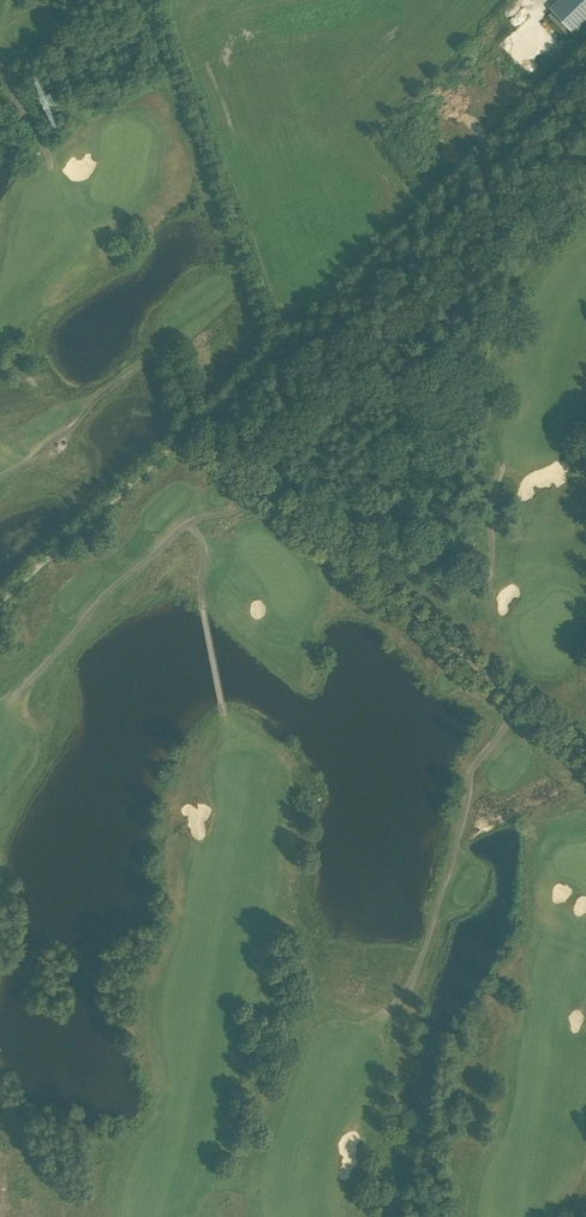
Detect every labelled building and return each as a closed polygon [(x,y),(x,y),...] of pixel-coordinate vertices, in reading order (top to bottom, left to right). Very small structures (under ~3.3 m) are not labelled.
[(575,32),(585,21),(585,0),(560,0),(552,8),(575,32)]
